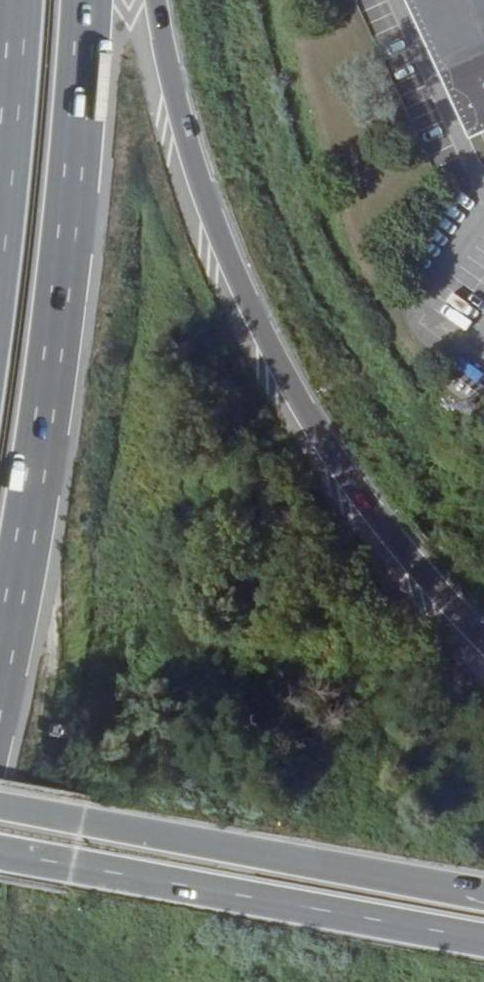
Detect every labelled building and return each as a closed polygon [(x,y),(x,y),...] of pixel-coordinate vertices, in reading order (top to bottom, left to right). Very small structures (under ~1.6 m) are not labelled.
[(466,128),(483,120),(483,0),(410,0),(466,128)]
